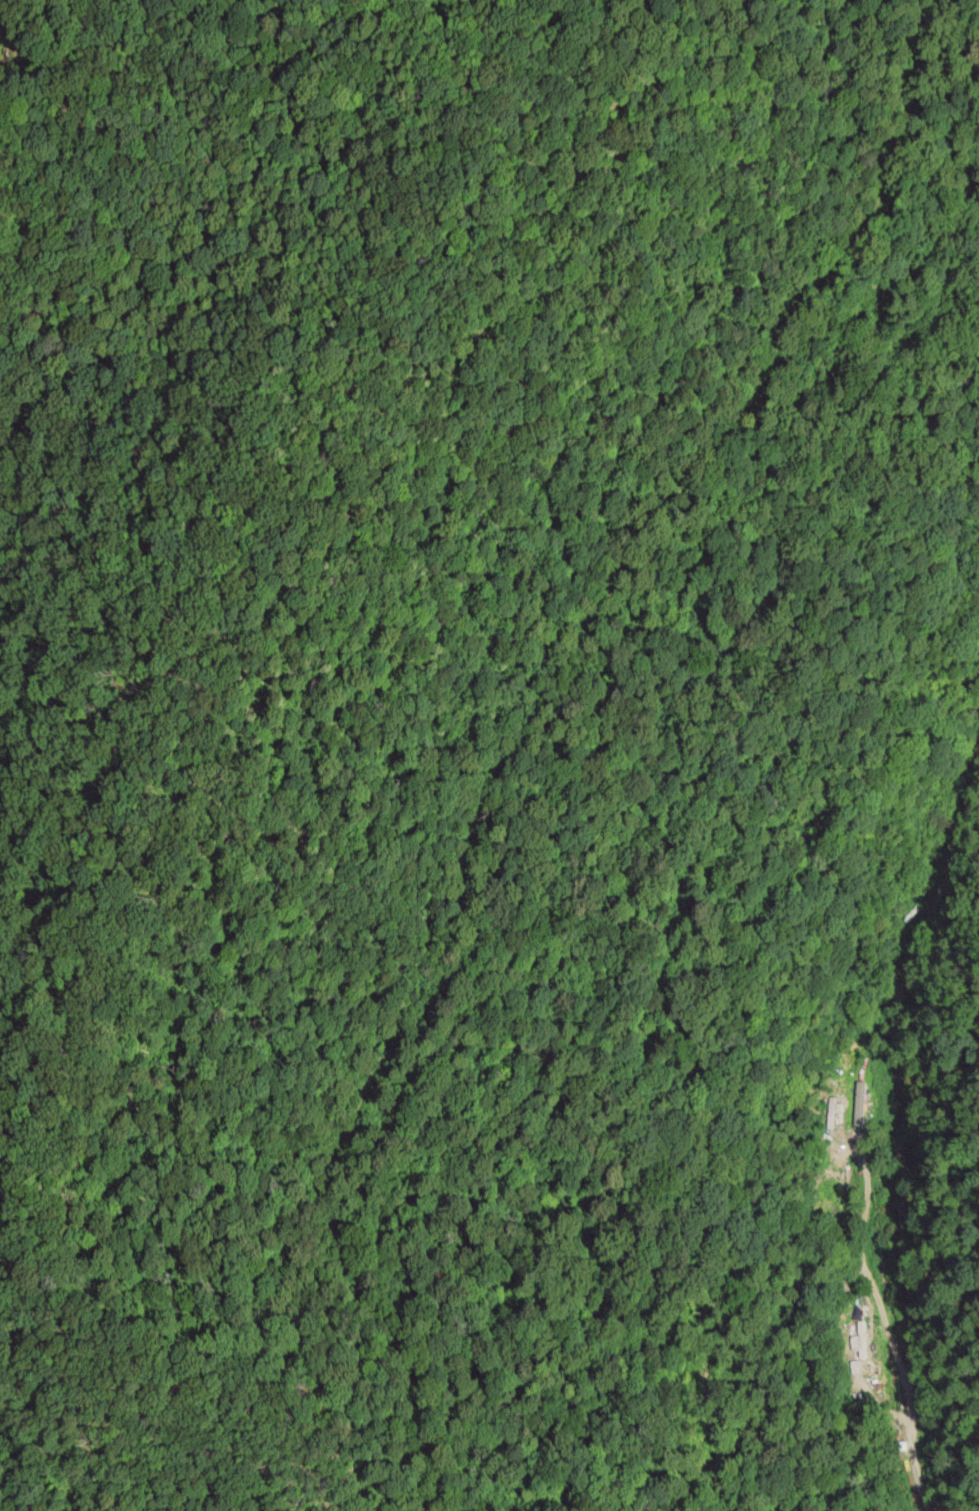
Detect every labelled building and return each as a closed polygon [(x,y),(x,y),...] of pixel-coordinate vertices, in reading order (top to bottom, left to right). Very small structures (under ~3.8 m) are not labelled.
[(828,1128),(841,1129),(843,1115),(852,1115),(851,1124),(865,1126),(868,1082),(855,1081),(853,1107),(843,1106),(843,1096),(830,1095),(828,1128)]
